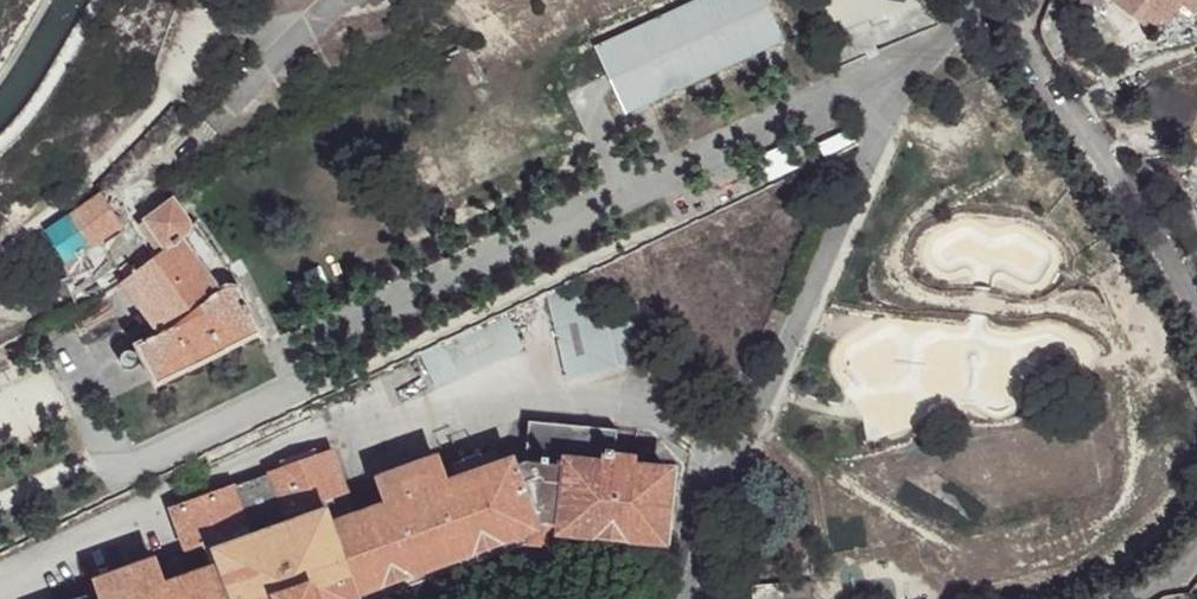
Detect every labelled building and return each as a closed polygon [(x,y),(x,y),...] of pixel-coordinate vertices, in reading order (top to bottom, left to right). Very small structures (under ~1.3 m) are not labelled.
[(776,40),(757,0),(688,0),(588,46),(620,113),(776,40)] [(1143,34),(1155,23),(1164,29),(1179,10),(1184,3),(1195,13),(1196,11),(1196,0),(1104,0),(1143,34)] [(1196,109),(1184,131),(1196,137),(1196,107),(1196,109)] [(99,199),(46,237),(73,282),(95,271),(84,254),(117,229),(99,199)] [(181,240),(183,225),(169,205),(169,206),(140,228),(157,256),(118,280),(144,334),(132,343),(153,383),(258,330),(229,285),(211,284),(181,240)] [(191,220),(183,225),(181,240),(211,284),(229,285),(231,281),(191,220)] [(571,377),(659,358),(646,302),(593,313),(590,298),(555,306),(571,377)] [(347,588),(533,527),(554,530),(659,546),(668,476),(607,472),(614,429),(527,421),(522,462),(510,467),(508,462),(446,485),(437,459),(381,478),(385,495),(367,500),(370,514),(343,522),(333,498),(348,490),(331,450),(170,509),(184,550),(204,543),(212,570),(167,590),(151,560),(95,583),(100,598),(351,598),(347,588)] [(351,598),(375,598),(528,544),(559,552),(554,530),(533,527),(347,588),(351,598)] [(783,583),(785,598),(814,598),(812,581),(783,583)] [(783,583),(753,586),(753,598),(785,598),(783,583)]
